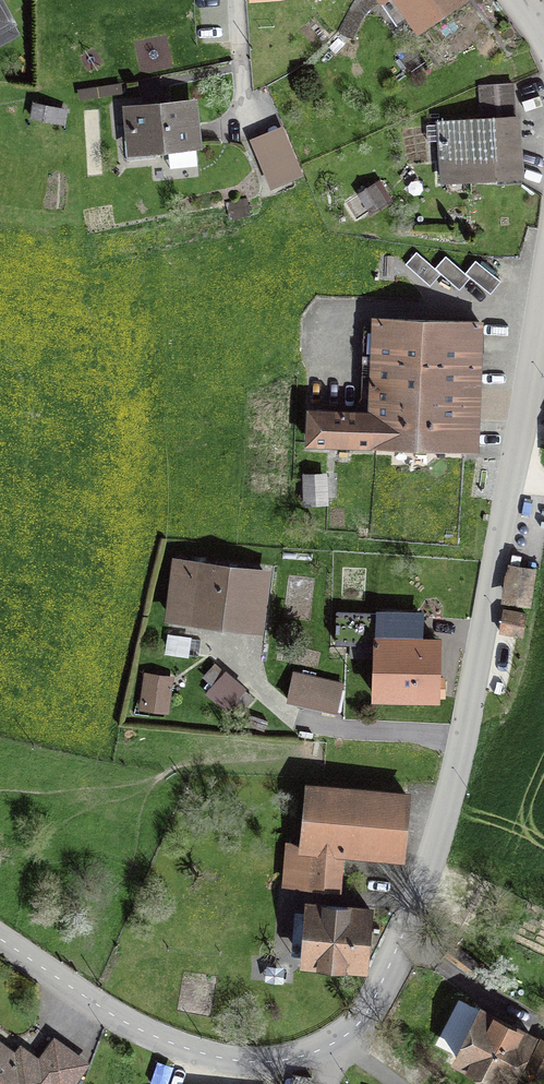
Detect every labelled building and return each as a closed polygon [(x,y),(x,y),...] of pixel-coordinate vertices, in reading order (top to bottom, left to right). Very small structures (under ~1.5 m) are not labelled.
[(399,27),(410,19),(418,31),(461,0),(380,0),(399,27)] [(9,21),(0,5),(0,27),(9,21)] [(349,10),(340,30),(352,36),(362,16),(349,10)] [(482,119),(515,116),(512,83),(480,86),(482,119)] [(191,103),(128,109),(133,151),(196,145),(191,103)] [(444,182),(521,177),(516,116),(515,116),(482,119),(440,122),(440,124),(427,125),(428,141),(441,140),(444,182)] [(283,129),(252,142),(270,185),(301,172),(283,129)] [(416,252),(406,264),(430,286),(441,273),(435,268),(416,252)] [(446,256),(435,268),(441,273),(459,290),(470,277),(465,273),(446,256)] [(476,260),(465,273),(470,277),(490,294),(501,281),(476,260)] [(464,445),(476,446),(477,416),(465,415),(466,386),(478,387),(479,322),(374,318),(369,414),(310,411),(308,443),(464,448),(464,445)] [(304,503),(327,503),(326,479),(304,479),(304,503)] [(265,573),(176,562),(169,616),(258,627),(265,573)] [(511,564),(506,593),(528,597),(533,568),(511,564)] [(500,632),(522,636),(526,614),(504,610),(500,632)] [(376,696),(436,697),(436,695),(443,695),(444,679),(436,679),(437,640),(420,640),(420,631),(409,633),(410,615),(337,612),(336,643),(350,643),(350,657),(377,658),(376,696)] [(244,689),(225,672),(214,684),(233,701),(244,689)] [(294,673),(288,700),(336,710),(342,684),(294,673)] [(165,710),(168,693),(145,690),(143,706),(165,710)] [(309,786),(303,845),(340,850),(401,855),(407,795),(309,786)] [(337,888),(340,850),(303,845),(290,844),(286,884),(337,888)] [(370,910),(309,904),(303,961),(365,966),(370,910)] [(532,1036),(483,1011),(458,1060),(504,1083),(507,1083),(532,1036)] [(542,1041),(529,1066),(543,1074),(543,1073),(543,1043),(542,1041)] [(55,1042),(41,1062),(22,1049),(16,1057),(0,1046),(0,1083),(69,1083),(84,1064),(55,1042)] [(293,1075),(291,1083),(310,1083),(312,1077),(293,1075)]
